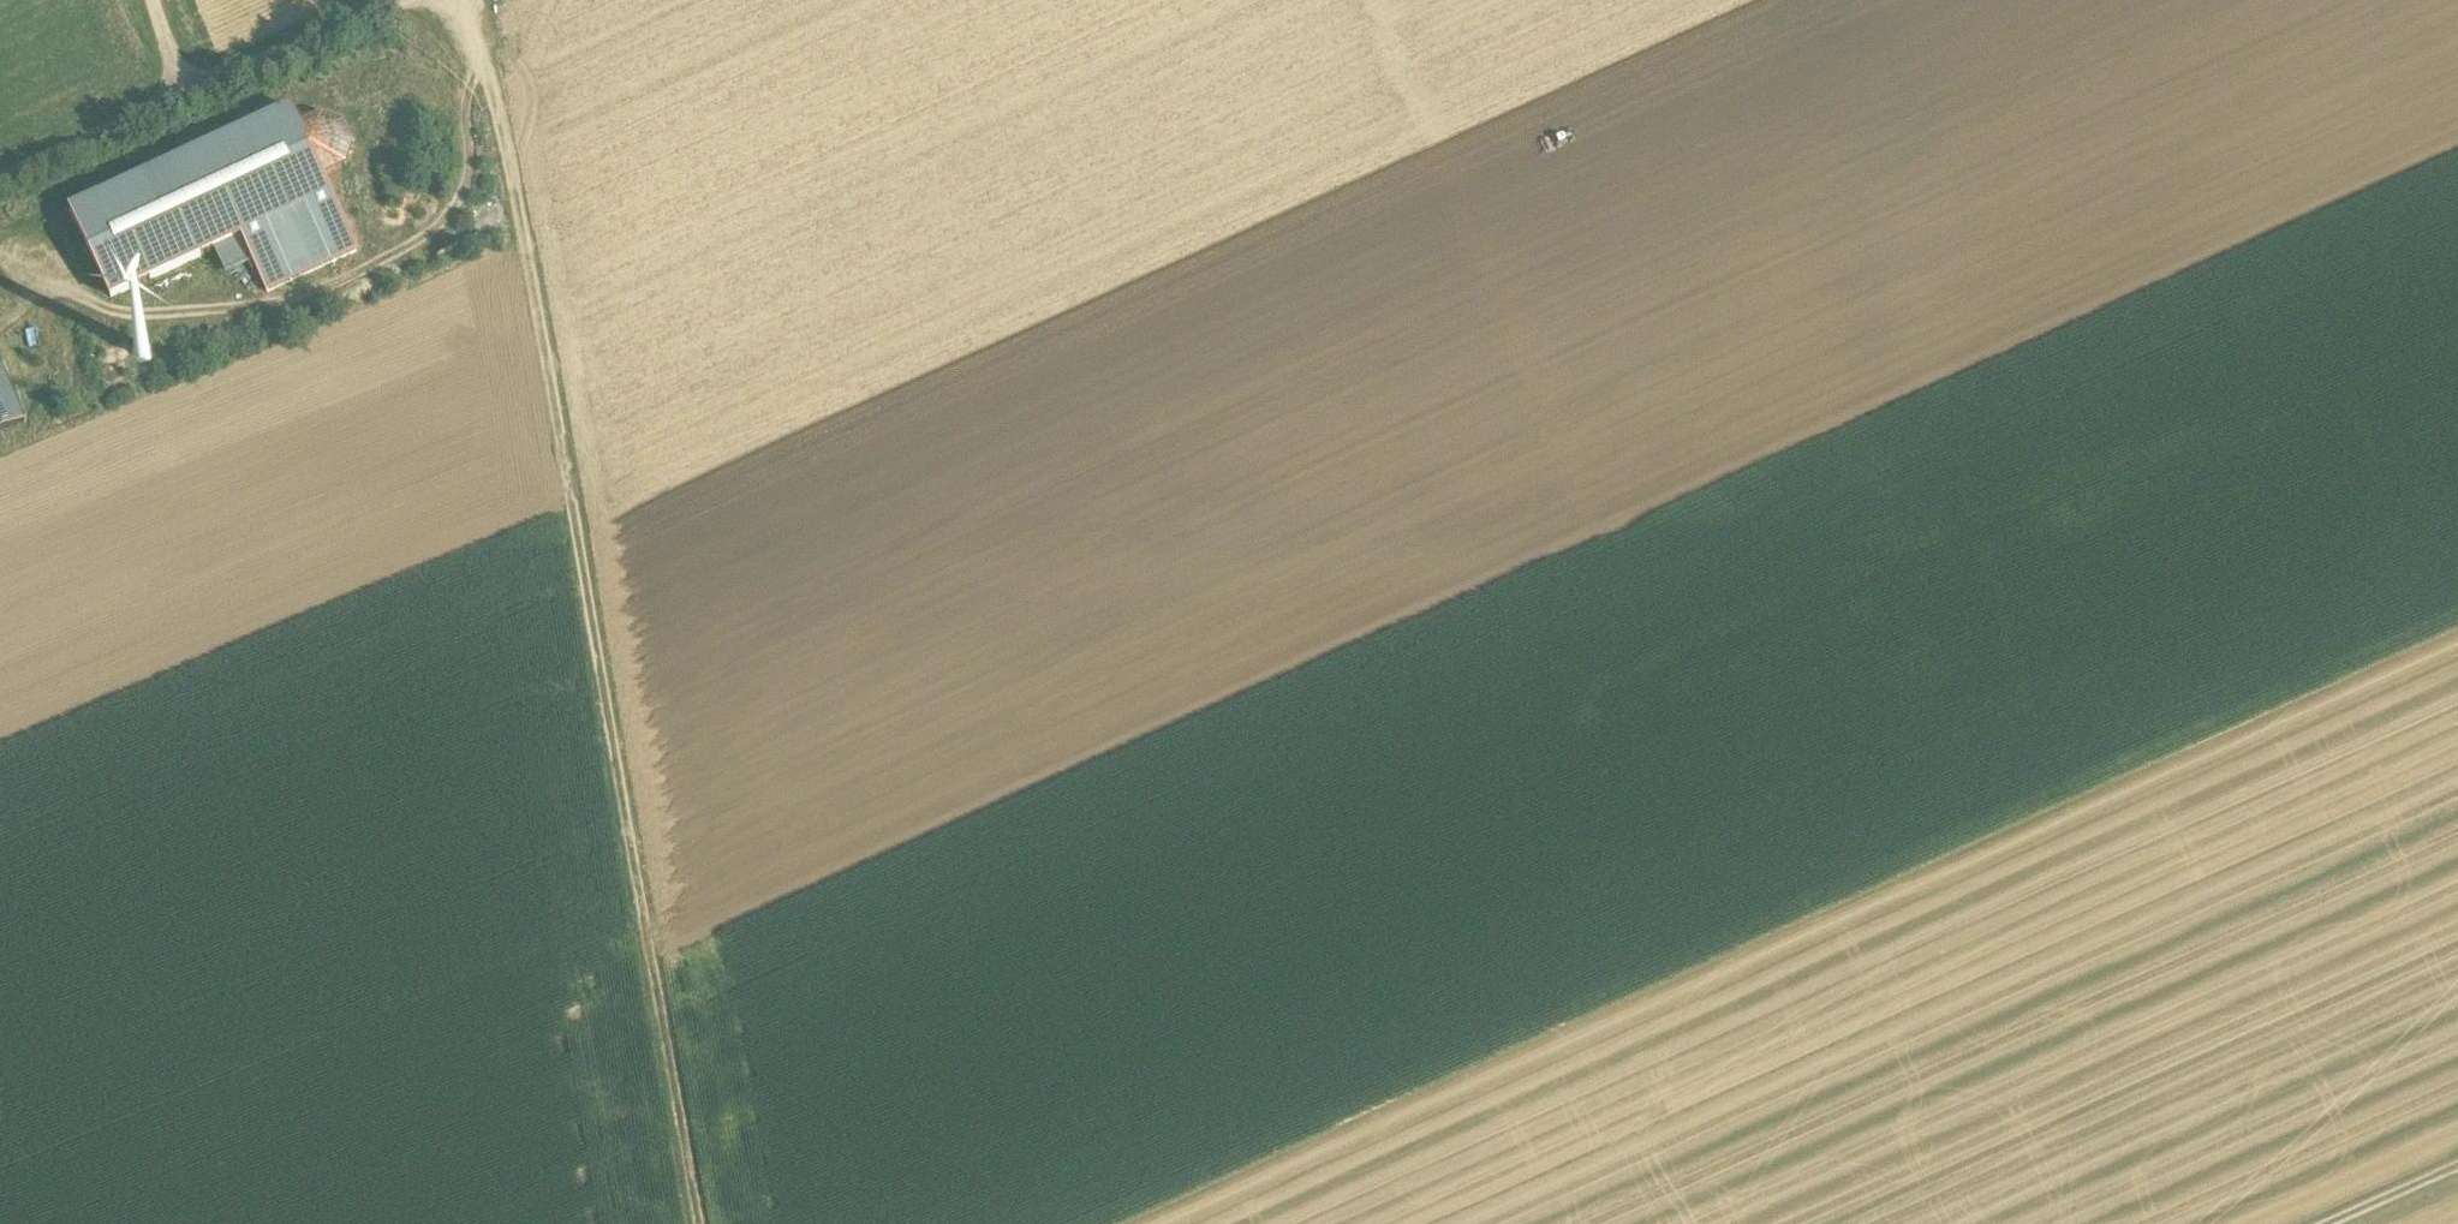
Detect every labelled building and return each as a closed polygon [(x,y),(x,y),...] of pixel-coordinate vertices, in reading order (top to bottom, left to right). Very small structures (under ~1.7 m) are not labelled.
[(297,107),(73,200),(95,252),(111,291),(243,237),(335,198),(327,180),(305,127),(297,107)] [(322,118),(305,127),(327,180),(346,169),(355,149),(346,128),(322,118)] [(360,257),(335,198),(243,237),(268,295),(360,257)] [(28,418),(0,350),(0,430),(28,418)]
